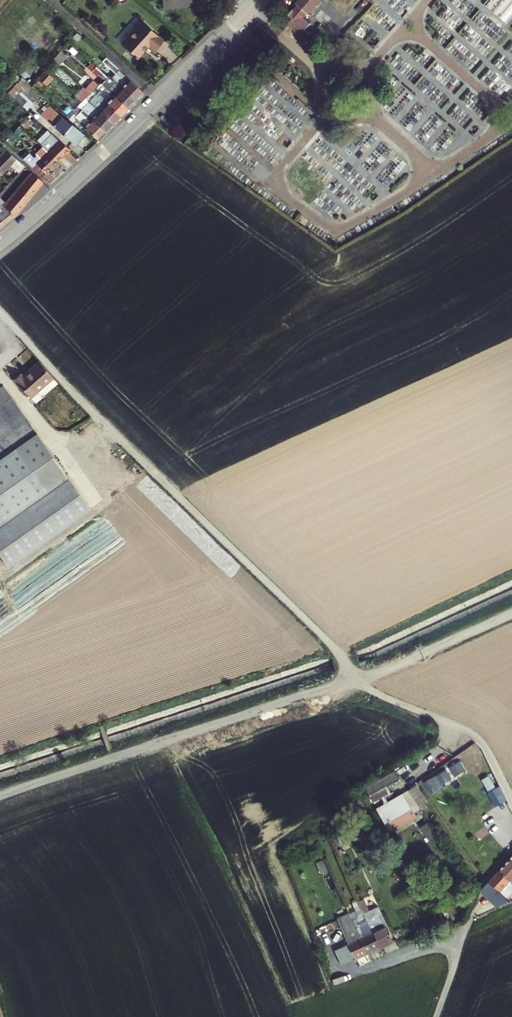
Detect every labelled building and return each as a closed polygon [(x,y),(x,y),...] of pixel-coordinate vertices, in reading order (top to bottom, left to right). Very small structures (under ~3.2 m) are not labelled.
[(164,9),(194,5),(194,0),(163,0),(164,9)] [(298,6),(307,13),(308,14),(321,0),(300,0),(296,4),(298,6)] [(303,18),(307,13),(298,6),(294,10),(289,16),(293,20),(305,30),(310,25),(303,18)] [(160,39),(139,19),(118,41),(133,56),(145,44),(150,49),(160,39)] [(293,20),(288,26),(305,40),(309,34),(305,30),(293,20)] [(143,93),(118,70),(110,79),(135,102),(143,93)] [(128,109),(135,102),(110,79),(109,80),(103,86),(128,109)] [(95,95),(120,118),(128,109),(103,86),(101,88),(97,84),(89,93),(94,96),(95,95)] [(89,94),(82,88),(77,94),(84,100),(89,94)] [(21,93),(16,99),(27,108),(32,102),(21,93)] [(88,102),(113,125),(120,118),(95,95),(94,96),(88,102)] [(74,96),(67,104),(74,111),(82,102),(74,96)] [(81,110),(106,134),(113,125),(88,102),(85,105),(81,110)] [(76,145),(84,135),(49,107),(43,114),(46,116),(45,117),(47,119),(46,120),(76,145)] [(73,119),(98,142),(106,134),(81,110),(77,114),(73,119)] [(52,133),(40,145),(47,153),(56,162),(69,150),(52,133)] [(18,174),(24,167),(6,151),(0,157),(0,175),(9,166),(18,174)] [(28,154),(23,160),(41,177),(56,162),(47,153),(37,162),(28,154)] [(31,173),(2,207),(13,217),(42,183),(31,173)] [(0,208),(0,218),(5,224),(13,217),(2,207),(0,208)] [(59,384),(39,361),(31,369),(32,370),(24,377),(21,374),(15,380),(31,398),(39,391),(42,394),(48,394),(59,384)] [(0,388),(0,440),(27,421),(3,386),(0,388)] [(14,512),(66,476),(27,421),(0,440),(0,492),(14,512)] [(66,476),(14,512),(0,522),(0,549),(11,564),(89,509),(66,476)] [(0,492),(0,522),(14,512),(0,492)] [(399,772),(366,784),(372,800),(405,788),(399,772)] [(483,779),(489,790),(497,785),(490,774),(483,779)] [(497,805),(507,799),(498,785),(488,792),(497,805)] [(394,834),(420,819),(406,794),(380,809),(394,834)] [(511,884),(511,883),(511,860),(499,873),(511,884)] [(482,891),(500,908),(511,896),(511,885),(511,884),(499,873),(482,891)] [(365,914),(367,919),(381,948),(395,941),(382,915),(377,917),(378,919),(375,921),(371,912),(365,914)] [(368,936),(362,939),(369,954),(381,948),(367,919),(361,922),(368,936)] [(355,942),(351,945),(358,959),(369,954),(362,939),(356,928),(350,931),(355,942)] [(336,952),(343,966),(358,959),(351,945),(350,944),(336,952)]
